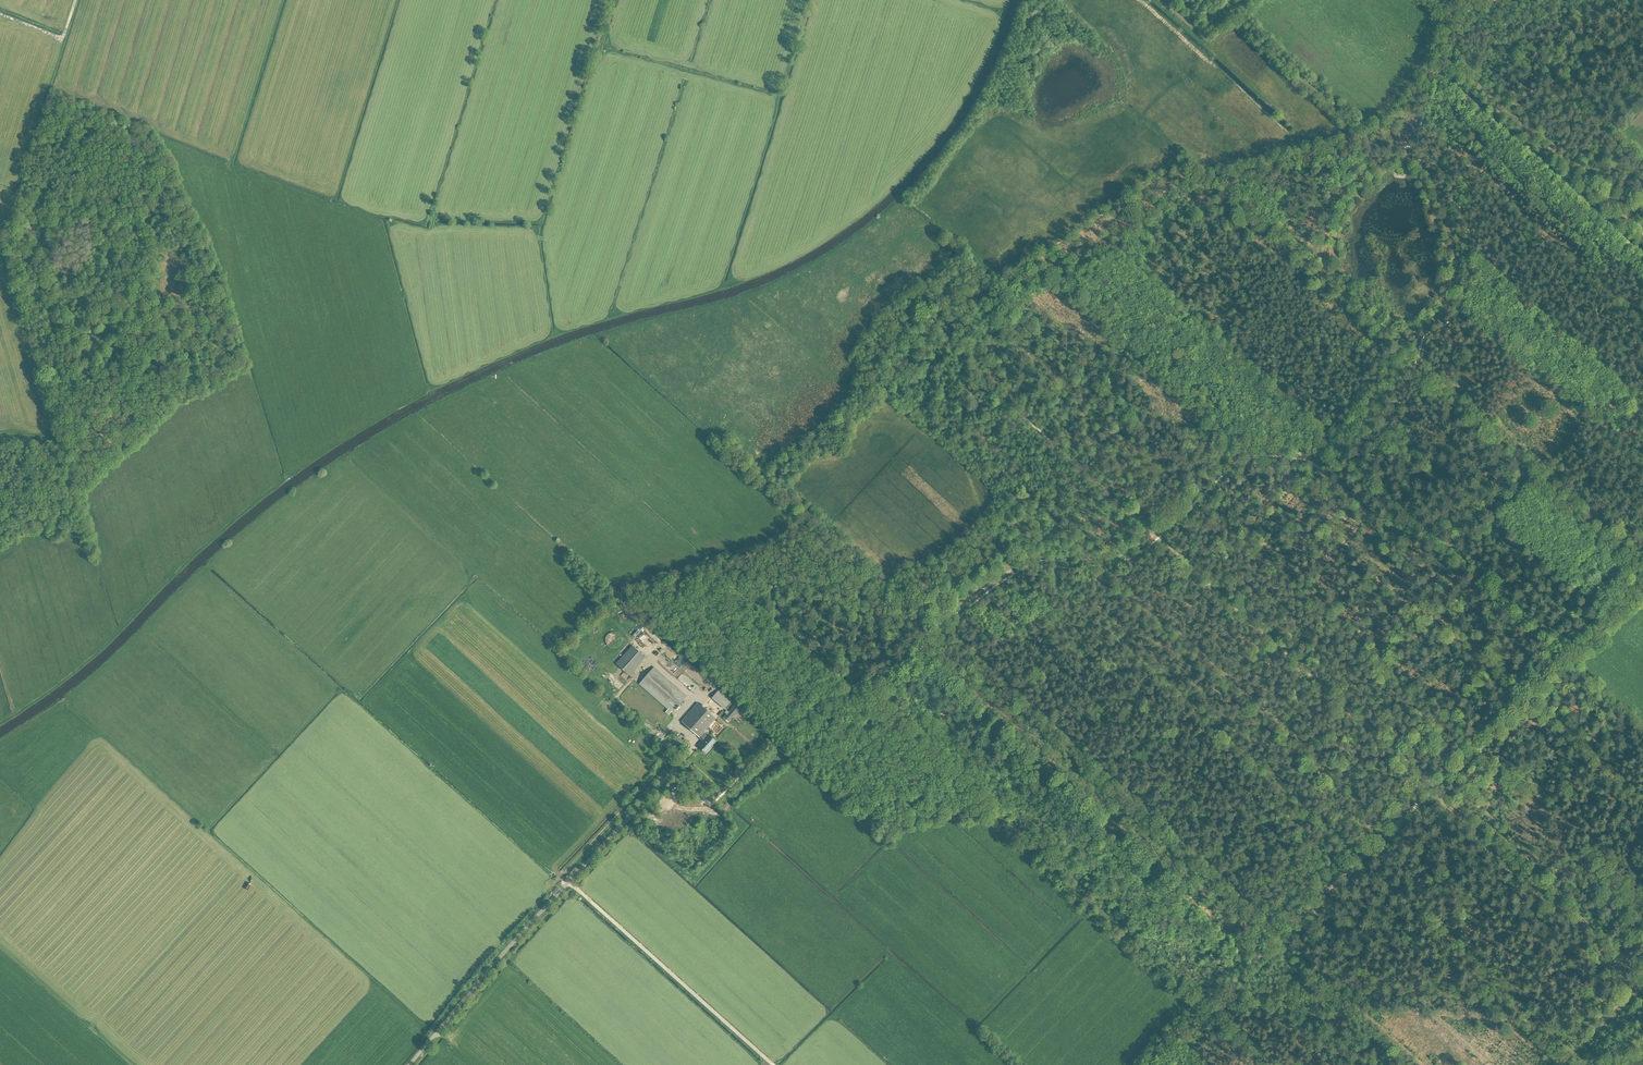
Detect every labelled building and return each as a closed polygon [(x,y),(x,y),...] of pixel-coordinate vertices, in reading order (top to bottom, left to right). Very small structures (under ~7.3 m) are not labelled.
[(629,675),(645,657),(632,646),(616,664),(629,675)] [(672,713),(687,696),(654,667),(639,684),(668,709),(665,712),(669,715),(671,712),(672,713)] [(725,709),(732,700),(720,689),(712,698),(725,709)] [(716,719),(698,703),(681,721),(700,737),(700,736),(704,740),(698,747),(707,754),(712,748),(711,747),(717,741),(709,734),(708,736),(704,733),(716,719)] [(725,712),(726,714),(724,717),(729,722),(741,708),(735,704),(729,712),(727,710),(725,712)] [(682,747),(686,743),(678,736),(674,741),(682,747)]
